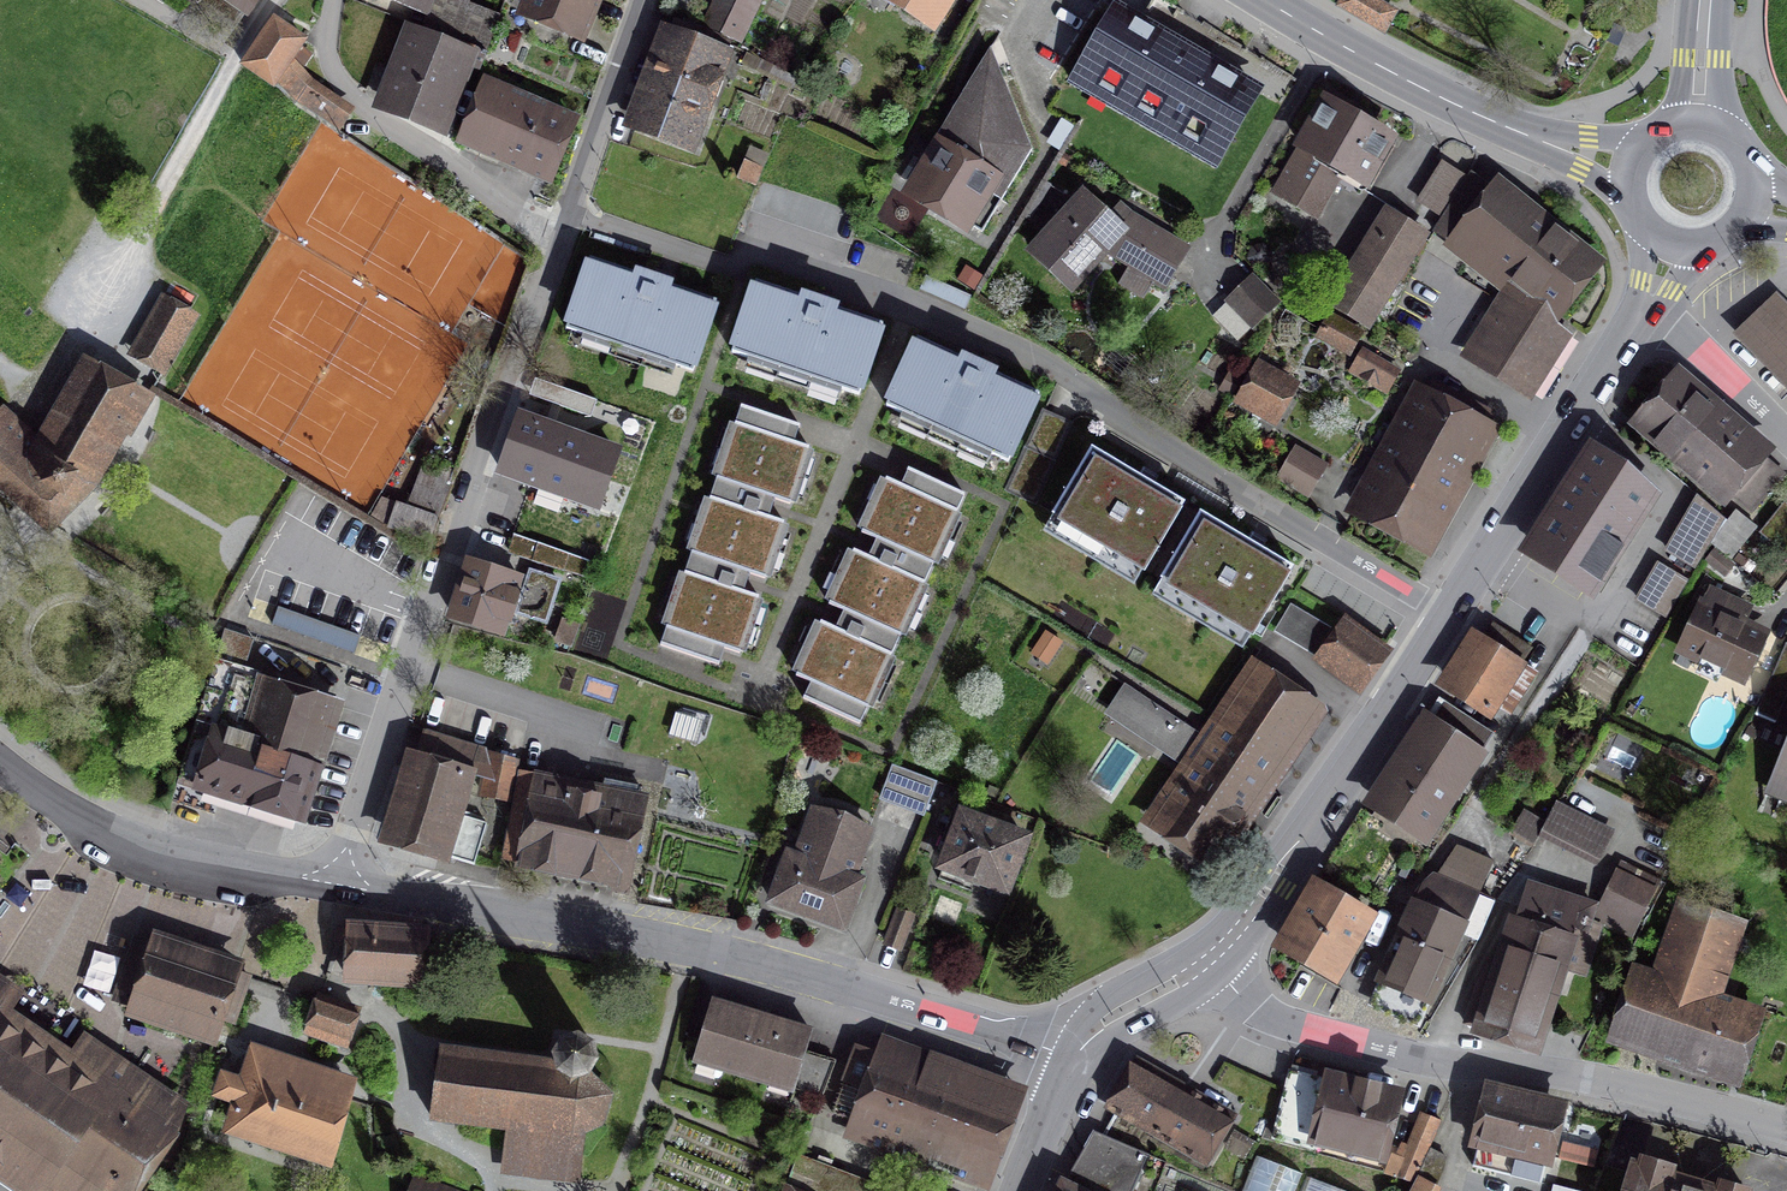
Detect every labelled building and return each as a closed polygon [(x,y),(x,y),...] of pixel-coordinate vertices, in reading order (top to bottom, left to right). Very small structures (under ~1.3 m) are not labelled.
[(247,11),(254,0),(231,0),(247,11)] [(421,6),(427,7),(436,19),(446,23),(442,32),(485,49),(498,16),(467,4),(469,0),(423,0),(421,6)] [(530,13),(577,32),(590,0),(536,0),(530,13)] [(718,3),(721,4),(711,25),(743,40),(762,0),(719,0),(718,3)] [(930,22),(944,0),(895,0),(930,22)] [(1341,6),(1385,31),(1397,11),(1377,0),(1344,0),(1341,6)] [(1117,10),(1081,74),(1219,154),(1256,91),(1117,10)] [(305,40),(274,19),(243,65),(273,85),(277,81),(287,66),(305,40)] [(725,41),(685,23),(678,40),(670,37),(637,124),(697,147),(706,122),(695,118),(725,41)] [(486,53),(419,26),(414,37),(408,35),(406,42),(412,44),(388,105),(438,125),(453,87),(462,91),(471,67),(479,71),(486,53)] [(1033,149),(991,48),(933,142),(942,148),(916,192),(982,232),(1033,149)] [(307,87),(287,66),(277,81),(297,102),(337,129),(347,115),(307,87)] [(568,127),(485,91),(465,135),(549,172),(568,127)] [(1331,94),(1298,154),(1299,161),(1292,163),(1285,174),(1287,182),(1280,195),(1312,213),(1319,200),(1326,198),(1333,186),(1331,179),(1339,177),(1342,170),(1364,183),(1390,138),(1344,112),(1348,104),(1331,94)] [(760,167),(746,162),(739,178),(753,184),(760,167)] [(1464,178),(1442,165),(1420,200),(1441,213),(1464,178)] [(1547,323),(1549,321),(1598,260),(1557,228),(1552,234),(1497,191),(1494,194),(1468,178),(1435,231),(1454,244),(1451,248),(1498,285),(1547,323)] [(1084,197),(1033,251),(1071,286),(1106,250),(1134,265),(1138,259),(1158,270),(1153,281),(1163,287),(1186,249),(1129,215),(1121,223),(1112,215),(1109,219),(1084,197)] [(1424,238),(1393,218),(1339,304),(1370,324),(1424,238)] [(654,279),(590,258),(566,328),(693,371),(717,301),(654,279)] [(1253,276),(1227,301),(1252,327),(1278,302),(1253,276)] [(819,303),(756,282),(732,352),(859,395),(883,325),(819,303)] [(1567,336),(1549,321),(1547,323),(1498,285),(1458,349),(1527,393),(1528,391),(1531,393),(1554,355),(1553,353),(1557,346),(1560,347),(1567,336)] [(1774,298),(1738,333),(1786,384),(1786,312),(1774,298)] [(195,317),(164,299),(150,322),(137,346),(168,363),(195,317)] [(1361,333),(1329,316),(1319,335),(1351,352),(1361,333)] [(979,366),(918,339),(887,406),(1008,462),(1039,394),(979,366)] [(1309,361),(1278,346),(1249,398),(1274,410),(1287,386),(1301,378),(1309,361)] [(1360,355),(1351,370),(1387,391),(1396,377),(1393,369),(1367,355),(1360,355)] [(34,513),(49,527),(91,486),(122,432),(129,436),(149,400),(88,365),(43,445),(2,411),(0,413),(0,483),(34,513)] [(655,421),(530,376),(522,397),(558,410),(621,432),(647,442),(655,421)] [(1786,473),(1676,379),(1642,419),(1752,513),(1786,473)] [(1433,384),(1367,504),(1425,535),(1491,415),(1433,384)] [(742,406),(726,451),(800,476),(809,447),(783,438),(786,430),(789,421),(742,406)] [(551,430),(514,416),(496,467),(532,480),(598,504),(597,509),(612,514),(612,515),(619,517),(639,460),(615,452),(621,432),(558,410),(551,430)] [(1138,475),(1092,448),(1052,515),(1145,570),(1185,503),(1138,475)] [(1326,466),(1296,448),(1278,477),(1309,495),(1326,466)] [(790,504),(800,476),(726,451),(701,525),(775,550),(784,522),(758,513),(761,504),(764,495),(790,504)] [(1601,452),(1536,552),(1586,584),(1647,488),(1621,465),(1601,452)] [(453,473),(424,462),(408,508),(397,504),(389,526),(428,541),(453,473)] [(887,478),(874,505),(945,537),(965,494),(920,474),(916,482),(912,490),(887,478)] [(532,480),(513,534),(516,535),(588,561),(595,563),(612,515),(612,514),(597,509),(598,504),(532,480)] [(1724,519),(1701,500),(1669,552),(1695,568),(1711,541),(1724,519)] [(854,550),(842,577),(912,609),(945,537),(874,505),(862,532),(887,544),(883,553),(880,561),(854,550)] [(1760,532),(1786,553),(1786,508),(1782,505),(1760,532)] [(1736,511),(1711,541),(1732,559),(1756,527),(1736,511)] [(1247,540),(1201,512),(1161,579),(1254,634),(1294,567),(1247,540)] [(765,579),(775,550),(701,525),(676,600),(749,625),(759,596),(732,587),(735,578),(738,570),(765,579)] [(588,561),(516,535),(510,552),(584,574),(588,561)] [(1708,559),(1726,575),(1733,566),(1715,550),(1708,559)] [(521,580),(470,564),(453,616),(504,632),(513,606),(519,608),(517,613),(546,622),(559,580),(530,571),(524,591),(518,589),(521,580)] [(1662,565),(1640,602),(1666,617),(1688,580),(1662,565)] [(821,621),(809,648),(880,681),(912,609),(842,577),(829,604),(854,616),(851,624),(847,633),(821,621)] [(1744,604),(1713,589),(1705,607),(1703,606),(1682,650),(1743,678),(1763,634),(1736,622),(1744,604)] [(740,653),(749,625),(676,600),(661,645),(708,661),(710,653),(713,644),(740,653)] [(577,626),(566,622),(559,642),(570,646),(577,626)] [(1530,648),(1494,625),(1454,688),(1490,711),(1500,695),(1514,704),(1535,671),(1521,662),(1530,648)] [(335,705),(243,676),(254,640),(225,630),(179,778),(300,816),(335,705)] [(1378,653),(1350,632),(1326,663),(1353,684),(1378,653)] [(1756,712),(1778,722),(1786,702),(1786,644),(1756,712)] [(860,724),(880,681),(809,648),(796,676),(822,687),(818,695),(815,703),(860,724)] [(1312,708),(1259,672),(1188,779),(1181,775),(1153,817),(1212,857),(1312,708)] [(1192,728),(1132,688),(1118,710),(1178,750),(1192,728)] [(1486,732),(1443,704),(1376,805),(1420,833),(1486,732)] [(480,748),(425,731),(392,838),(474,863),(487,823),(453,812),(457,799),(464,801),(480,748)] [(520,761),(497,753),(489,790),(514,794),(520,761)] [(1786,801),(1786,753),(1773,786),(1770,794),(1786,801)] [(937,781),(892,764),(881,796),(925,813),(937,781)] [(592,798),(540,788),(534,816),(513,812),(505,853),(526,857),(525,859),(620,878),(639,785),(603,778),(601,790),(594,789),(592,798)] [(1607,832),(1556,804),(1546,824),(1541,832),(1592,859),(1607,832)] [(825,810),(814,810),(797,857),(789,854),(771,901),(807,914),(843,928),(861,881),(852,878),(870,831),(862,824),(854,818),(844,814),(835,811),(825,810)] [(1025,838),(953,810),(944,831),(955,835),(938,879),(962,887),(965,881),(979,887),(982,880),(1006,889),(1025,838)] [(1546,824),(1522,811),(1511,831),(1535,844),(1541,832),(1546,824)] [(1436,878),(1432,876),(1377,1005),(1414,1021),(1450,937),(1462,942),(1467,930),(1480,936),(1495,903),(1480,896),(1493,862),(1456,848),(1436,878)] [(1660,880),(1626,864),(1605,906),(1625,916),(1618,930),(1633,937),(1660,880)] [(1593,906),(1530,886),(1503,971),(1488,966),(1478,983),(1465,1023),(1532,1044),(1559,964),(1583,971),(1596,932),(1585,929),(1593,906)] [(1319,889),(1285,948),(1332,975),(1366,917),(1319,889)] [(1635,979),(1617,1031),(1737,1072),(1754,1020),(1708,1004),(1735,926),(1685,909),(1659,987),(1635,979)] [(913,917),(897,911),(886,943),(901,948),(913,917)] [(421,934),(338,930),(337,944),(353,945),(351,976),(374,977),(419,979),(421,934)] [(235,971),(135,937),(114,999),(214,1033),(232,980),(235,971)] [(13,997),(0,988),(0,1017),(13,997)] [(357,1011),(319,998),(308,1029),(347,1042),(357,1011)] [(811,1032),(713,1002),(695,1059),(793,1089),(823,1098),(836,1062),(804,1053),(811,1032)] [(13,1171),(12,1173),(14,1181),(29,1190),(30,1190),(37,1190),(46,1177),(67,1190),(131,1190),(161,1147),(174,1106),(136,1080),(136,1079),(135,1070),(117,1058),(109,1060),(91,1085),(0,1024),(0,1162),(13,1171)] [(558,1065),(441,1049),(432,1117),(513,1127),(509,1158),(535,1161),(533,1174),(579,1179),(584,1129),(586,1129),(589,1128),(591,1127),(593,1126),(596,1124),(598,1123),(600,1125),(603,1122),(601,1120),(604,1116),(606,1113),(607,1109),(608,1106),(608,1102),(608,1097),(611,1096),(610,1092),(606,1093),(605,1090),(603,1086),(601,1083),(598,1081),(594,1078),(590,1076),(593,1043),(562,1038),(558,1065)] [(953,1178),(978,1186),(1009,1102),(857,1048),(832,1114),(960,1160),(953,1178)] [(349,1082),(255,1051),(244,1085),(225,1079),(220,1093),(238,1099),(230,1124),(325,1155),(349,1082)] [(1228,1119),(1135,1065),(1113,1104),(1207,1157),(1228,1119)] [(1331,1083),(1291,1072),(1275,1137),(1315,1147),(1317,1141),(1320,1141),(1322,1134),(1382,1149),(1394,1100),(1331,1084),(1331,1083)] [(1490,1093),(1472,1167),(1531,1182),(1538,1154),(1546,1156),(1557,1109),(1490,1093)] [(1441,1122),(1423,1114),(1402,1162),(1395,1159),(1388,1173),(1415,1180),(1418,1175),(1429,1149),(1441,1122)] [(1071,1189),(1075,1190),(1132,1190),(1148,1154),(1102,1134),(1071,1189)] [(1596,1150),(1565,1142),(1561,1159),(1592,1166),(1596,1150)] [(1446,1157),(1429,1149),(1418,1175),(1436,1184),(1443,1171),(1446,1157)] [(798,1154),(784,1190),(887,1190),(888,1188),(798,1154)] [(1257,1156),(1243,1190),(1294,1190),(1301,1173),(1257,1156)] [(1664,1182),(1667,1183),(1671,1169),(1643,1160),(1633,1190),(1661,1190),(1664,1182)] [(1436,1184),(1418,1175),(1415,1180),(1410,1190),(1432,1190),(1436,1184)] [(1306,1176),(1300,1190),(1345,1190),(1306,1176)] [(413,1178),(408,1190),(448,1190),(413,1178)]
